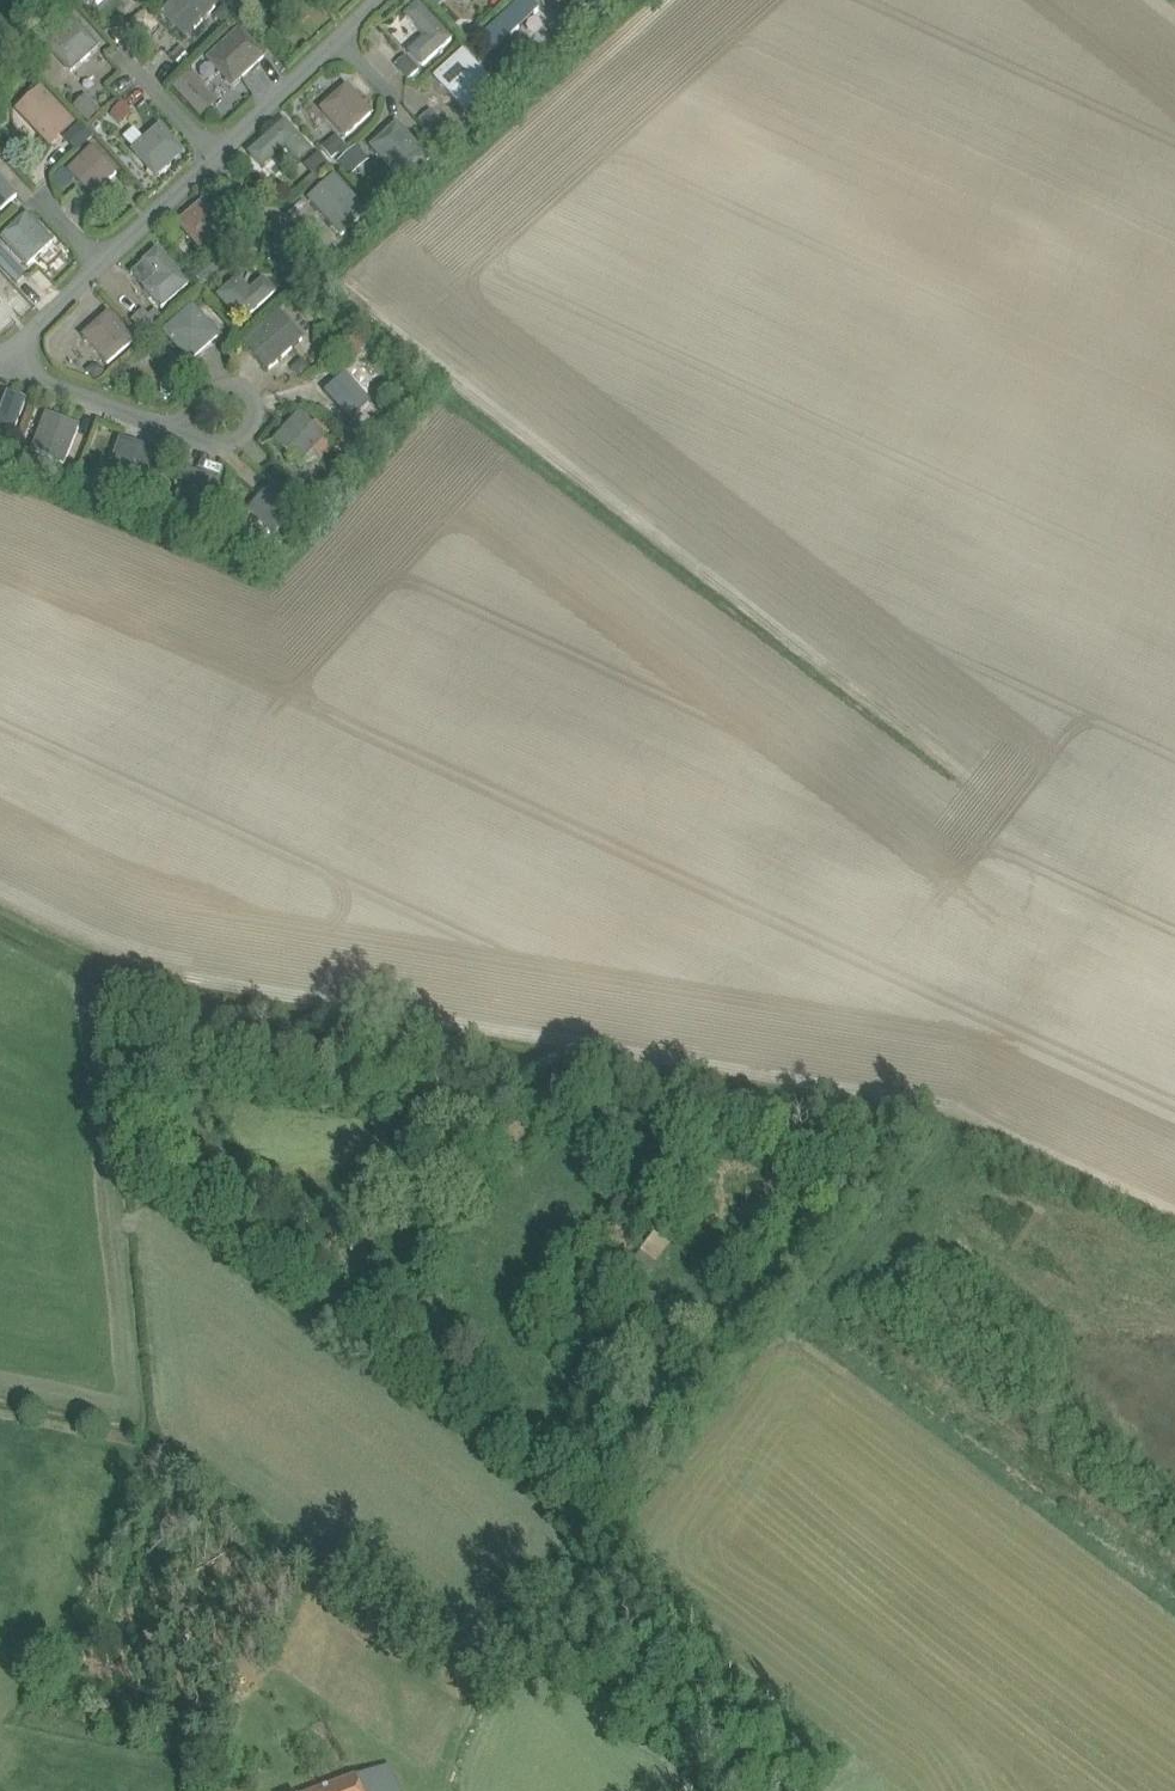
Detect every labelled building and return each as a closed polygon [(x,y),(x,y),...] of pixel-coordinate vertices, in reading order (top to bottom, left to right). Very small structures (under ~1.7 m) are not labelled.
[(213,0),(173,0),(160,14),(187,40),(219,5),(213,0)] [(482,37),(495,52),(539,10),(530,0),(521,0),(482,37)] [(454,39),(420,1),(404,15),(424,37),(408,52),(422,67),(454,39)] [(101,47),(75,18),(45,45),(71,74),(101,47)] [(241,78),(257,63),(274,79),(288,65),(270,48),(264,54),(240,30),(209,60),(226,78),(226,80),(232,86),(234,86),(240,81),(241,78)] [(496,83),(464,49),(434,77),(465,111),(496,83)] [(346,138),(373,114),(347,84),(320,110),(346,138)] [(50,148),(77,123),(42,86),(16,111),(50,148)] [(122,123),(133,114),(123,101),(112,112),(116,117),(115,118),(119,123),(120,121),(122,123)] [(312,152),(286,121),(248,153),(261,169),(286,148),(299,164),(312,152)] [(404,184),(432,160),(398,121),(371,146),(404,184)] [(187,152),(161,124),(131,151),(156,180),(187,152)] [(82,126),(71,137),(82,148),(93,137),(82,126)] [(119,172),(94,146),(67,171),(93,197),(119,172)] [(63,172),(54,181),(63,191),(72,182),(63,172)] [(342,235),(368,212),(335,176),(310,200),(342,235)] [(1,212),(17,197),(0,179),(0,211),(1,212)] [(233,225),(207,197),(177,224),(203,253),(233,225)] [(28,267),(55,242),(29,214),(2,238),(28,267)] [(3,270),(13,261),(0,247),(0,266),(3,270)] [(190,285),(158,248),(143,261),(156,277),(144,288),(162,309),(190,285)] [(310,274),(300,263),(288,274),(297,285),(310,274)] [(252,289),(241,276),(217,296),(243,325),(278,293),(265,277),(252,289)] [(219,335),(193,307),(165,332),(191,360),(219,335)] [(136,340),(110,311),(82,336),(108,365),(136,340)] [(305,339),(281,312),(244,344),(268,371),(305,339)] [(325,392),(352,421),(377,397),(351,369),(325,392)] [(8,392),(0,414),(0,448),(8,451),(28,400),(8,392)] [(81,426),(47,413),(32,451),(65,466),(81,426)] [(276,439),(302,463),(325,437),(300,414),(276,439)] [(157,451),(121,438),(105,481),(141,496),(157,451)] [(173,508),(208,521),(222,481),(187,468),(173,508)] [(249,512),(275,534),(296,510),(270,488),(249,512)] [(164,502),(149,496),(144,509),(159,515),(164,502)] [(390,1764),(357,1777),(356,1775),(314,1790),(401,1790),(390,1764)]
